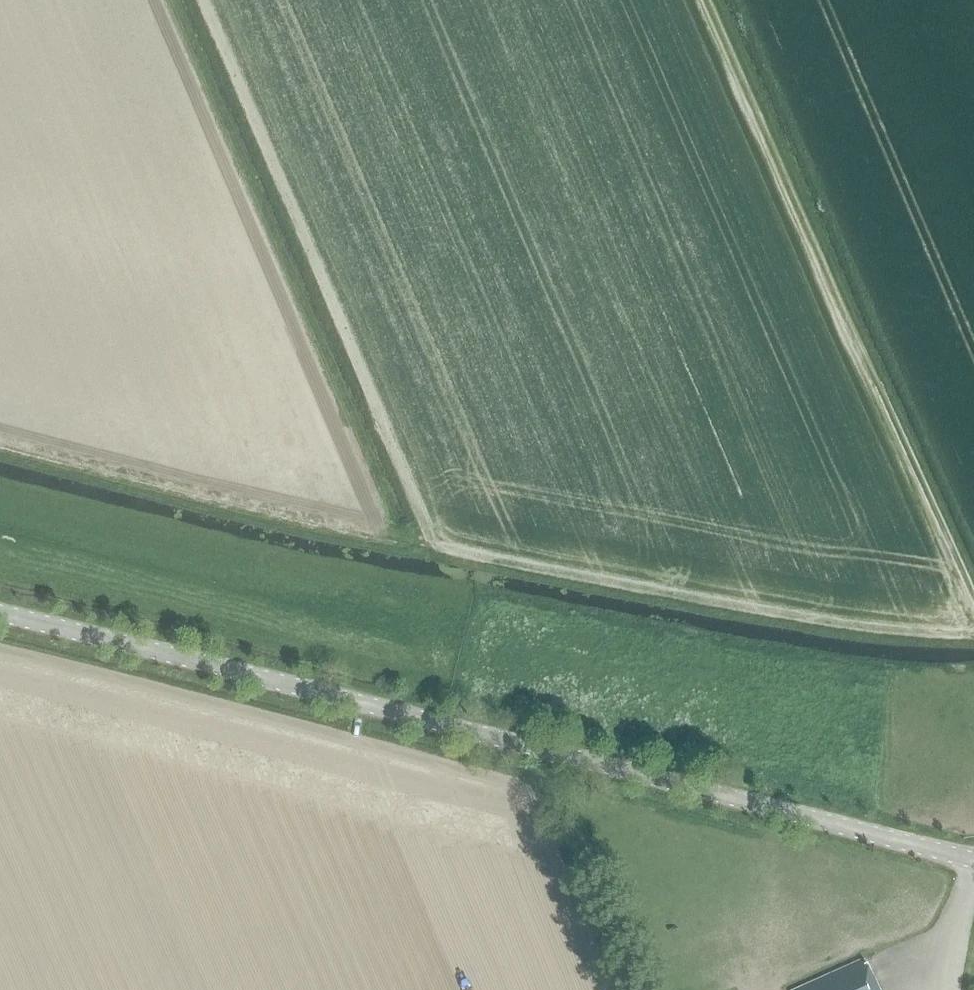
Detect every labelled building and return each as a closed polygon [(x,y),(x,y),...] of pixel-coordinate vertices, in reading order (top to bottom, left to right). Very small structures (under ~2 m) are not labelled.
[(864,959),(794,989),(879,989),(864,959)]
